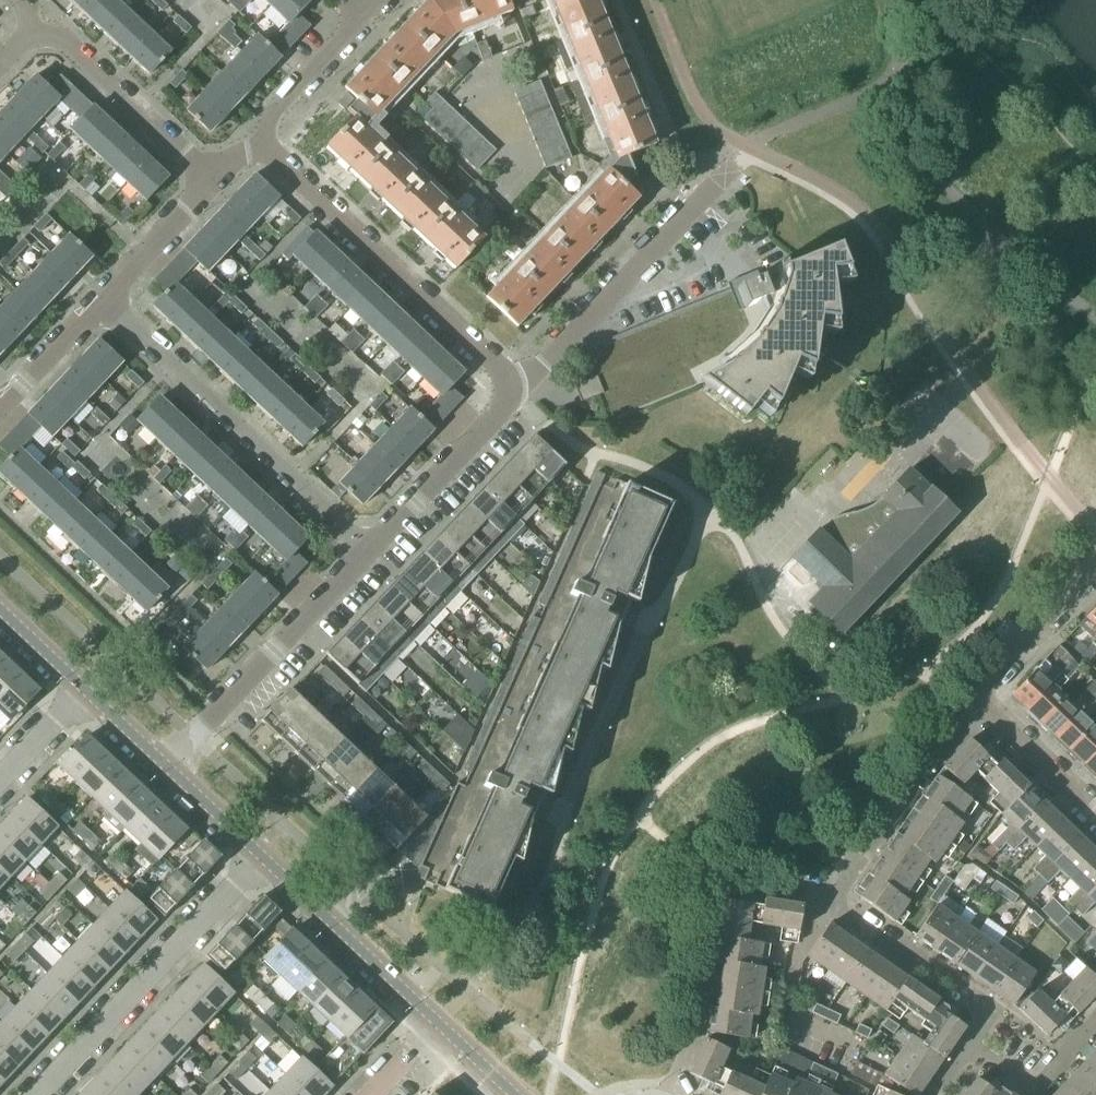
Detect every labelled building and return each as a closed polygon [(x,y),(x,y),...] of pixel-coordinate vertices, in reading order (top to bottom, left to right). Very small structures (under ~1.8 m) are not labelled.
[(93,23),(115,0),(80,0),(75,6),(93,23)] [(111,40),(133,17),(115,0),(93,23),(111,40)] [(162,11),(167,5),(162,0),(150,0),(162,11)] [(233,9),(240,0),(229,0),(226,3),(233,9)] [(233,9),(239,14),(250,0),(240,0),(233,9)] [(288,24),(288,25),(297,15),(311,0),(276,0),(270,7),(288,24)] [(404,25),(435,55),(453,36),(471,29),(458,0),(427,0),(404,25)] [(471,29),(495,19),(511,12),(506,0),(458,0),(471,29)] [(565,38),(606,21),(597,0),(550,0),(565,38)] [(288,24),(287,25),(300,38),(300,37),(300,36),(309,26),(310,27),(310,26),(297,15),(288,25),(288,24)] [(191,28),(179,16),(173,22),(185,34),(191,28)] [(111,40),(129,57),(151,34),(133,17),(111,40)] [(228,21),(215,34),(233,51),(233,50),(236,47),(236,48),(241,43),(234,35),(235,34),(234,32),(232,29),(234,27),(228,21)] [(565,38),(582,79),(622,62),(606,21),(565,38)] [(287,25),(277,35),(290,48),(290,47),(299,37),(300,38),(287,25)] [(404,25),(374,57),(405,87),(435,55),(404,25)] [(151,34),(129,57),(148,75),(159,63),(160,64),(163,61),(162,60),(170,52),(151,34)] [(277,35),(267,46),(280,58),(289,48),(290,48),(277,35)] [(236,47),(233,50),(262,77),(280,58),(267,46),(257,36),(241,53),(236,48),(236,47)] [(476,44),(483,60),(491,57),(485,41),(476,44)] [(237,57),(222,73),(245,95),(262,77),(233,50),(233,51),(232,52),(237,57)] [(345,109),(355,118),(366,127),(405,87),(374,57),(344,88),(349,93),(348,95),(346,94),(337,104),(343,110),(345,109)] [(582,79),(599,120),(639,103),(622,62),(582,79)] [(168,83),(168,84),(175,89),(187,76),(181,70),(168,83)] [(199,87),(204,92),(228,113),(245,95),(222,73),(206,90),(201,84),(199,87)] [(35,76),(17,94),(41,118),(58,99),(48,88),(35,76)] [(60,76),(48,88),(58,99),(60,100),(72,88),(60,76)] [(513,91),(545,168),(550,166),(558,163),(571,158),(539,81),(513,91)] [(81,97),(72,88),(60,100),(70,110),(82,97),(82,96),(81,97)] [(228,113),(204,92),(189,108),(184,102),(181,105),(187,110),(186,111),(195,118),(194,119),(197,122),(198,121),(210,133),(228,113)] [(432,109),(422,120),(476,170),(495,150),(434,93),(424,103),(432,109)] [(0,113),(23,136),(42,154),(48,148),(29,130),(41,118),(17,94),(0,113)] [(83,97),(82,97),(70,110),(80,120),(92,107),(82,98),(83,97)] [(616,160),(576,202),(608,231),(638,199),(634,195),(635,193),(637,194),(646,184),(639,177),(638,179),(636,177),(627,156),(656,144),(639,103),(599,120),(616,160)] [(92,107),(80,120),(70,131),(89,148),(112,124),(93,107),(92,107)] [(7,154),(23,136),(0,113),(0,148),(7,154)] [(326,148),(358,179),(387,147),(366,127),(355,118),(326,148)] [(130,142),(112,124),(89,148),(107,166),(130,142)] [(147,158),(130,142),(107,166),(102,171),(104,174),(109,168),(124,182),(147,158)] [(46,155),(52,161),(65,148),(59,143),(46,155)] [(358,179),(390,209),(420,178),(387,147),(358,179)] [(599,161),(606,168),(612,162),(605,155),(599,161)] [(27,158),(20,166),(28,173),(35,166),(27,158)] [(168,177),(147,158),(124,182),(145,201),(168,177)] [(562,172),(558,163),(550,166),(553,175),(562,172)] [(5,198),(16,187),(0,172),(0,194),(5,198)] [(83,191),(92,182),(96,178),(90,172),(77,186),(83,191)] [(254,175),(236,194),(260,216),(276,200),(281,206),(284,203),(278,198),(254,175)] [(390,209),(422,239),(452,208),(420,178),(390,209)] [(474,183),(465,192),(477,203),(486,194),(474,183)] [(236,194),(219,212),(243,235),(260,216),(236,194)] [(576,202),(545,234),(578,263),(608,231),(576,202)] [(120,226),(132,213),(126,207),(114,220),(120,226)] [(281,212),(294,224),(294,225),(299,219),(287,207),(281,212)] [(452,208),(422,239),(454,270),(484,238),(452,208)] [(219,212),(201,231),(225,254),(237,241),(246,249),(252,243),(243,235),(219,212)] [(51,220),(45,214),(33,227),(39,233),(51,220)] [(58,235),(60,233),(63,231),(58,226),(54,231),(58,235)] [(297,237),(304,244),(315,233),(308,226),(297,237)] [(48,246),(77,273),(92,257),(80,246),(81,246),(77,242),(77,243),(69,235),(68,236),(63,231),(60,233),(66,238),(54,251),(48,246)] [(184,250),(197,262),(207,272),(225,254),(201,231),(183,249),(184,250)] [(292,257),(311,274),(334,250),(315,233),(304,244),(292,257)] [(545,234),(515,266),(547,295),(578,263),(545,234)] [(22,238),(10,251),(16,257),(28,244),(22,238)] [(257,248),(264,256),(271,248),(264,241),(257,248)] [(246,249),(259,261),(264,256),(257,248),(252,243),(246,249)] [(51,254),(33,273),(57,294),(77,273),(48,246),(45,249),(51,254)] [(756,271),(727,283),(730,292),(583,352),(593,378),(574,386),(581,402),(600,395),(609,421),(703,383),(746,416),(762,395),(776,406),(795,361),(811,368),(818,319),(836,322),(829,273),(847,271),(837,247),(783,269),(783,270),(760,280),(756,271)] [(174,259),(187,272),(197,262),(184,250),(175,259),(174,259)] [(311,274),(330,292),(352,268),(334,250),(311,274)] [(10,251),(0,261),(0,266),(4,269),(16,257),(10,251)] [(492,258),(499,264),(504,259),(497,253),(492,258)] [(164,270),(177,283),(187,272),(174,259),(173,260),(174,261),(165,270),(164,270)] [(547,295),(515,266),(485,298),(517,328),(547,295)] [(330,292),(348,309),(371,285),(352,268),(330,292)] [(153,281),(165,292),(167,294),(176,284),(177,283),(164,270),(163,271),(164,271),(155,281),(154,280),(153,281)] [(10,286),(15,291),(39,313),(57,294),(33,273),(17,289),(12,284),(10,286)] [(153,307),(171,325),(194,301),(179,287),(176,284),(167,294),(165,292),(163,295),(164,295),(153,307)] [(348,309),(367,327),(390,303),(371,285),(348,309)] [(0,308),(0,312),(22,331),(39,313),(15,291),(0,308)] [(228,302),(230,299),(224,294),(212,307),(218,313),(228,302)] [(303,308),(309,314),(321,301),(316,295),(303,308)] [(230,299),(228,302),(240,315),(246,309),(233,296),(230,299)] [(171,325),(172,325),(190,342),(212,319),(194,301),(171,325)] [(321,301),(309,314),(315,319),(327,306),(321,301)] [(367,327),(385,344),(408,320),(390,303),(367,327)] [(3,351),(22,331),(0,312),(0,349),(3,351)] [(190,342),(208,359),(230,336),(212,319),(190,342)] [(265,337),(271,332),(257,319),(251,325),(259,332),(244,347),(250,353),(265,337)] [(385,344),(404,362),(426,338),(408,320),(385,344)] [(340,343),(345,348),(358,335),(352,330),(340,343)] [(283,343),(271,332),(265,337),(277,349),(283,343)] [(358,335),(345,348),(351,353),(363,340),(358,335)] [(208,359),(227,377),(249,354),(230,336),(208,359)] [(404,362),(421,378),(444,354),(426,338),(404,362)] [(98,340),(79,359),(104,382),(120,365),(125,371),(128,368),(122,363),(122,362),(98,340)] [(227,377),(245,395),(267,371),(249,354),(227,377)] [(288,360),(301,372),(307,366),(294,354),(288,360)] [(421,378),(439,395),(449,386),(450,387),(463,373),(444,354),(421,378)] [(79,359),(63,377),(93,404),(94,403),(89,398),(104,382),(79,359)] [(380,375),(385,380),(397,367),(392,362),(380,375)] [(307,366),(301,372),(314,384),(320,378),(307,366)] [(397,367),(385,380),(391,385),(403,372),(397,367)] [(125,377),(138,389),(144,383),(131,371),(125,377)] [(245,395),(263,412),(285,389),(267,371),(245,395)] [(63,377),(45,396),(69,419),(84,402),(90,407),(93,404),(63,377)] [(439,395),(438,396),(453,410),(454,409),(463,399),(450,387),(449,386),(439,395)] [(263,412),(281,429),(303,406),(285,389),(263,412)] [(344,401),(331,389),(325,394),(338,407),(344,401)] [(380,393),(368,406),(374,411),(386,399),(380,393)] [(28,415),(40,426),(51,437),(52,437),(57,442),(60,440),(54,434),(69,419),(45,396),(27,414),(28,415)] [(438,396),(428,407),(442,420),(453,410),(438,396)] [(139,424),(155,439),(178,415),(159,397),(137,422),(132,428),(134,430),(139,424)] [(303,406),(281,429),(301,447),(312,436),(313,437),(316,434),(315,433),(323,424),(303,406)] [(428,407),(419,417),(419,418),(433,431),(442,420),(428,407)] [(90,414),(103,426),(108,421),(96,408),(90,414)] [(409,409),(392,427),(415,449),(433,431),(419,418),(419,417),(409,409)] [(367,421),(360,414),(351,423),(359,430),(367,421)] [(18,424),(17,425),(30,437),(40,426),(28,415),(19,425),(18,424)] [(155,439),(173,456),(196,433),(178,415),(155,439)] [(8,435),(21,447),(24,443),(30,437),(17,425),(18,426),(9,435),(8,435)] [(392,427),(374,446),(397,468),(415,449),(392,427)] [(176,459),(192,474),(215,450),(196,433),(173,456),(168,462),(170,465),(176,459)] [(8,460),(8,461),(21,447),(8,435),(7,435),(8,436),(0,444),(0,449),(9,457),(7,460),(8,460)] [(533,436),(514,455),(546,486),(565,466),(533,436)] [(126,441),(123,437),(116,445),(119,448),(126,441)] [(60,445),(73,457),(79,452),(66,439),(60,445)] [(15,490),(37,466),(21,451),(26,445),(24,443),(21,447),(8,461),(8,460),(0,469),(0,475),(15,490)] [(374,446),(356,466),(379,488),(397,468),(374,446)] [(205,497),(211,492),(233,468),(215,450),(192,474),(208,489),(203,495),(205,497)] [(69,470),(71,468),(74,464),(61,452),(56,458),(69,470)] [(514,455),(498,472),(530,502),(546,486),(514,455)] [(76,462),(74,464),(71,468),(84,480),(89,474),(76,462)] [(15,490),(34,507),(56,484),(37,466),(15,490)] [(152,479),(158,484),(170,472),(164,466),(159,472),(152,479)] [(379,488),(356,466),(331,492),(339,499),(346,491),(347,491),(346,492),(349,495),(350,494),(362,505),(379,488)] [(152,479),(159,472),(154,468),(148,475),(152,479)] [(211,492),(229,509),(251,485),(233,468),(211,492)] [(808,605),(816,612),(841,635),(921,549),(956,513),(931,489),(930,490),(908,470),(882,497),(896,511),(849,561),(817,530),(791,559),(823,589),(808,605)] [(498,472),(483,489),(522,526),(523,525),(515,518),(530,502),(498,472)] [(538,603),(544,606),(545,607),(599,486),(604,475),(596,472),(538,603)] [(416,868),(418,870),(420,865),(429,869),(439,873),(434,885),(444,890),(489,910),(512,859),(520,863),(532,816),(538,803),(543,792),(551,795),(561,750),(569,754),(580,709),(588,713),(598,667),(606,671),(618,624),(624,611),(629,600),(637,603),(647,558),(671,505),(615,480),(611,491),(599,486),(545,607),(544,606),(538,619),(539,620),(470,773),(469,773),(463,786),(457,783),(456,784),(426,818),(396,850),(398,851),(399,850),(406,858),(417,868),(416,868)] [(34,507),(53,526),(80,497),(76,493),(71,499),(56,484),(34,507)] [(95,491),(108,503),(114,497),(101,485),(95,491)] [(229,509),(247,526),(269,502),(251,485),(229,509)] [(483,489),(467,505),(507,543),(522,526),(483,489)] [(184,508),(189,514),(201,501),(196,496),(184,508)] [(53,526),(71,542),(93,519),(78,505),(83,500),(80,497),(53,526)] [(114,497),(108,503),(121,515),(127,509),(114,497)] [(201,501),(189,514),(195,519),(207,506),(201,501)] [(247,526),(265,543),(288,520),(269,502),(247,526)] [(467,505),(451,522),(491,560),(507,543),(467,505)] [(71,542),(89,560),(111,537),(93,519),(71,542)] [(150,531),(137,519),(132,525),(145,537),(150,531)] [(265,543),(284,561),(293,551),(294,552),(307,538),(288,520),(265,543)] [(451,522),(435,539),(475,576),(491,560),(451,522)] [(223,540),(229,545),(241,532),(236,527),(223,540)] [(241,532),(229,545),(235,550),(247,538),(241,532)] [(89,560),(108,577),(129,554),(111,537),(89,560)] [(435,539),(420,555),(459,593),(475,576),(435,539)] [(284,561),(283,562),(297,575),(296,574),(305,564),(306,565),(307,564),(294,552),(293,551),(284,561)] [(108,577),(126,595),(148,571),(153,565),(151,563),(145,569),(129,554),(108,577)] [(420,555),(404,572),(444,610),(459,593),(420,555)] [(225,559),(213,572),(219,577),(231,564),(225,559)] [(283,562),(273,572),(286,585),(287,585),(286,584),(296,574),(296,575),(297,575),(283,562)] [(148,571),(126,595),(145,612),(156,600),(157,601),(160,598),(159,597),(167,589),(148,571)] [(219,577),(213,572),(201,584),(206,590),(219,577)] [(273,572),(263,582),(276,595),(285,585),(286,586),(286,585),(273,572)] [(404,572),(388,589),(428,626),(444,610),(404,572)] [(253,573),(235,593),(259,614),(277,596),(276,595),(263,582),(253,573)] [(388,589),(372,605),(412,643),(428,626),(388,589)] [(235,593),(218,611),(241,633),(259,614),(235,593)] [(190,596),(178,608),(184,614),(196,601),(190,596)] [(372,605),(357,622),(396,659),(412,643),(372,605)] [(1079,655),(1095,638),(1095,606),(1085,617),(1095,626),(1073,648),(1079,655)] [(184,614),(178,608),(166,621),(172,627),(184,614)] [(201,630),(224,652),(241,633),(218,611),(203,627),(197,622),(195,624),(201,630)] [(463,770),(469,773),(470,773),(539,620),(538,619),(532,617),(463,770)] [(357,622),(341,639),(381,676),(396,659),(357,622)] [(224,652),(201,630),(183,648),(191,656),(190,657),(193,660),(194,659),(206,670),(224,652)] [(1079,655),(1086,661),(1095,650),(1095,638),(1079,655)] [(381,676),(341,639),(326,655),(365,692),(381,676)] [(1074,661),(1058,646),(1044,661),(1034,671),(1012,695),(1013,696),(1012,700),(1017,705),(1021,704),(1028,711),(1036,702),(1033,700),(1041,692),(1042,694),(1074,661)] [(22,675),(5,659),(0,665),(0,698),(22,675)] [(1039,722),(1040,723),(1064,698),(1056,691),(1067,680),(1080,667),(1074,661),(1042,694),(1041,692),(1033,700),(1036,702),(1028,711),(1031,714),(1031,717),(1036,722),(1039,722)] [(317,673),(330,685),(336,678),(324,666),(317,673)] [(0,698),(0,712),(10,721),(38,690),(22,675),(0,698)] [(336,678),(330,685),(342,697),(349,690),(336,678)] [(1057,738),(1065,730),(1062,727),(1070,720),(1071,721),(1095,693),(1095,683),(1093,680),(1070,705),(1064,698),(1040,723),(1041,723),(1041,727),(1046,732),(1049,731),(1057,738)] [(260,721),(280,740),(310,708),(290,689),(260,721)] [(1068,749),(1091,725),(1085,718),(1095,706),(1095,693),(1071,721),(1070,720),(1062,727),(1065,730),(1057,738),(1060,741),(1059,744),(1064,749),(1068,749)] [(350,704),(363,717),(370,709),(357,697),(350,704)] [(280,740),(297,756),(326,724),(310,708),(280,740)] [(370,709),(363,717),(376,729),(383,722),(370,709)] [(474,731),(458,716),(443,732),(464,751),(474,731)] [(297,756),(313,771),(343,739),(326,724),(297,756)] [(1084,764),(1092,756),(1089,753),(1095,745),(1095,729),(1091,725),(1068,749),(1070,751),(1069,754),(1074,759),(1078,758),(1084,764)] [(383,736),(396,748),(403,741),(390,729),(383,736)] [(58,767),(75,782),(104,752),(87,736),(58,767)] [(313,771),(330,787),(360,755),(343,739),(313,771)] [(1000,848),(1005,843),(1044,802),(1000,761),(1001,760),(990,750),(992,748),(987,743),(980,750),(969,740),(942,768),(956,781),(960,786),(974,771),(998,794),(989,803),(996,810),(1005,801),(1009,805),(1000,814),(1011,824),(993,842),(1000,848)] [(403,741),(396,748),(409,760),(416,753),(403,741)] [(1089,753),(1092,756),(1084,764),(1088,768),(1088,771),(1093,776),(1095,776),(1095,745),(1089,753)] [(75,782),(91,798),(120,767),(104,752),(75,782)] [(330,787),(346,803),(376,771),(360,755),(330,787)] [(417,768),(429,780),(436,773),(423,760),(417,768)] [(91,798),(108,813),(136,783),(120,767),(91,798)] [(952,787),(956,781),(942,768),(923,796),(922,795),(921,797),(956,819),(970,800),(952,787)] [(346,803),(363,819),(393,787),(376,771),(346,803)] [(436,773),(429,780),(442,792),(449,785),(436,773)] [(119,834),(124,829),(153,798),(136,783),(108,813),(103,819),(119,834)] [(363,819),(380,834),(409,802),(393,787),(363,819)] [(39,800),(50,810),(57,802),(47,792),(39,800)] [(962,823),(956,819),(921,797),(908,816),(948,842),(962,823)] [(124,829),(140,845),(169,814),(153,798),(124,829)] [(26,799),(10,815),(41,844),(56,828),(26,799)] [(57,802),(50,810),(60,819),(68,811),(57,802)] [(409,802),(380,834),(396,850),(426,818),(409,802)] [(1044,802),(1005,843),(1013,851),(1026,838),(1035,847),(1061,819),(1044,802)] [(135,850),(152,866),(178,838),(186,829),(169,814),(140,845),(135,850)] [(0,826),(0,837),(25,861),(41,844),(10,815),(0,826)] [(935,861),(948,842),(908,816),(895,835),(935,861)] [(1032,870),(1039,877),(1078,836),(1061,819),(1035,847),(1045,856),(1032,870)] [(72,831),(82,840),(90,832),(80,823),(72,831)] [(186,830),(186,829),(178,838),(189,847),(196,839),(186,830)] [(90,832),(82,840),(92,850),(100,842),(90,832)] [(934,863),(935,861),(895,835),(894,836),(895,836),(882,855),(915,878),(928,860),(934,863)] [(1059,871),(1069,880),(1095,852),(1078,836),(1039,877),(1047,884),(1059,871)] [(9,877),(25,861),(0,837),(0,868),(9,877)] [(203,840),(174,871),(192,887),(221,857),(203,840)] [(976,847),(970,856),(987,868),(993,859),(976,847)] [(72,859),(83,868),(90,860),(80,851),(72,859)] [(1074,910),(1095,886),(1095,853),(1095,852),(1069,880),(1079,889),(1066,902),(1074,910)] [(104,861),(114,871),(122,863),(112,853),(104,861)] [(902,897),(915,878),(882,855),(868,874),(868,873),(867,875),(902,897)] [(90,860),(83,868),(93,878),(101,870),(90,860)] [(122,863),(114,871),(124,881),(132,873),(122,863)] [(420,865),(418,870),(415,877),(424,881),(429,869),(420,865)] [(964,866),(952,882),(952,883),(963,891),(978,870),(971,865),(964,866)] [(9,877),(0,868),(0,887),(9,877)] [(192,887),(174,871),(146,901),(164,918),(192,887)] [(58,873),(49,883),(57,891),(66,881),(58,873)] [(907,901),(902,897),(867,875),(863,880),(858,886),(857,885),(853,891),(861,897),(860,898),(893,922),(907,901)] [(944,876),(934,891),(942,897),(952,883),(952,882),(944,876)] [(1039,877),(1024,893),(1032,901),(1047,885),(1039,877)] [(77,879),(67,890),(75,898),(85,887),(77,879)] [(131,887),(142,897),(149,889),(139,879),(131,887)] [(989,889),(1001,897),(1006,889),(995,881),(989,889)] [(57,891),(49,883),(39,894),(47,901),(57,891)] [(1095,905),(1095,886),(1074,910),(1081,916),(1094,903),(1095,905)] [(1006,889),(1001,897),(1012,905),(1018,897),(1006,889)] [(942,897),(934,891),(929,899),(937,904),(942,897)] [(124,892),(109,909),(140,938),(155,921),(124,892)] [(726,901),(721,938),(745,941),(748,923),(781,928),(779,941),(796,944),(802,906),(765,900),(765,899),(749,896),(749,894),(742,893),(741,903),(726,901)] [(262,896),(234,926),(252,943),(280,913),(262,896)] [(18,916),(27,906),(21,900),(12,911),(18,916)] [(56,902),(46,912),(54,919),(64,909),(56,902)] [(914,937),(934,950),(956,919),(936,905),(914,937)] [(27,906),(18,916),(26,924),(36,913),(27,906)] [(109,909),(94,925),(124,954),(140,938),(109,909)] [(1026,918),(1036,928),(1043,921),(1033,911),(1026,918)] [(54,919),(46,912),(36,922),(45,930),(54,919)] [(26,924),(18,916),(8,926),(16,934),(26,924)] [(934,950),(954,964),(976,933),(956,919),(934,950)] [(281,920),(274,928),(284,938),(292,930),(281,920)] [(1066,921),(1058,929),(1067,937),(1075,929),(1066,921)] [(94,925),(78,941),(109,970),(124,954),(94,925)] [(807,956),(826,970),(848,938),(829,925),(807,956)] [(252,943),(234,926),(205,957),(223,974),(252,943)] [(308,945),(292,930),(284,938),(263,960),(279,976),(308,945)] [(954,964),(974,978),(996,947),(976,933),(954,964)] [(25,934),(15,945),(23,952),(33,942),(25,934)] [(716,961),(712,985),(760,992),(764,968),(758,967),(761,944),(745,941),(721,938),(717,961),(716,961)] [(826,970),(846,983),(868,952),(848,938),(826,970)] [(78,941),(63,958),(93,987),(109,970),(78,941)] [(23,952),(15,945),(5,955),(14,963),(23,952)] [(279,976),(295,991),(324,960),(308,945),(279,976)] [(974,978),(993,991),(1016,961),(996,947),(974,978)] [(846,983),(866,997),(888,966),(868,952),(846,983)] [(63,958),(47,974),(78,1003),(93,987),(63,958)] [(295,991),(311,1006),(340,975),(324,960),(295,991)] [(1013,1005),(1025,989),(1035,974),(1016,961),(993,991),(1013,1005)] [(202,965),(187,982),(217,1011),(233,994),(202,965)] [(1013,1005),(1018,1009),(1046,1036),(1057,1025),(1064,1032),(1069,1026),(1067,1025),(1078,1014),(1077,1013),(1095,993),(1095,980),(1084,968),(1079,974),(1070,965),(1063,972),(1073,981),(1050,1005),(1036,991),(1033,994),(1025,989),(1013,1005)] [(905,1009),(933,1028),(953,1042),(964,1027),(946,1014),(948,1011),(947,1008),(937,1001),(938,1001),(888,966),(866,997),(886,1011),(893,1000),(897,1003),(890,1014),(898,1020),(905,1009)] [(227,977),(238,987),(245,979),(235,969),(227,977)] [(47,974),(32,990),(62,1019),(78,1003),(47,974)] [(311,1006),(328,1021),(357,991),(340,975),(311,1006)] [(187,982),(171,998),(202,1027),(217,1011),(187,982)] [(710,1001),(709,1007),(756,1015),(760,992),(712,985),(710,1001)] [(244,994),(255,1003),(262,995),(252,986),(244,994)] [(32,990),(16,1007),(47,1036),(62,1019),(32,990)] [(328,1021),(344,1037),(373,1006),(357,991),(328,1021)] [(262,995),(255,1003),(265,1013),(272,1005),(262,995)] [(171,998),(156,1015),(186,1043),(202,1027),(171,998)] [(811,1013),(823,1019),(828,1010),(815,1004),(811,1013)] [(373,1006),(344,1037),(327,1055),(345,1072),(391,1023),(373,1006)] [(16,1007),(1,1023),(31,1052),(47,1036),(16,1007)] [(709,1009),(706,1033),(726,1036),(746,1039),(750,1015),(756,1016),(756,1015),(709,1007),(708,1009),(709,1009)] [(828,1010),(823,1019),(836,1024),(840,1016),(828,1010)] [(156,1015),(140,1031),(171,1060),(186,1043),(156,1015)] [(277,1024),(287,1034),(295,1026),(284,1016),(277,1024)] [(249,1025),(259,1035),(267,1027),(256,1017),(249,1025)] [(887,1018),(881,1026),(893,1034),(899,1026),(887,1018)] [(0,1024),(0,1054),(16,1069),(31,1052),(1,1023),(0,1024)] [(858,1024),(854,1033),(867,1039),(871,1030),(858,1024)] [(295,1026),(287,1034),(297,1044),(305,1035),(295,1026)] [(267,1027),(259,1035),(269,1045),(277,1037),(267,1027)] [(911,1036),(905,1044),(937,1066),(953,1042),(933,1028),(922,1043),(911,1036)] [(140,1031),(125,1047),(155,1076),(171,1060),(140,1031)] [(870,1043),(879,1048),(886,1037),(878,1031),(870,1043)] [(791,1084),(770,1074),(763,1088),(758,1086),(763,1074),(755,1070),(749,1082),(719,1068),(727,1050),(722,1047),(726,1036),(706,1033),(705,1039),(689,1074),(702,1080),(697,1089),(704,1092),(705,1090),(715,1094),(787,1094),(791,1084)] [(230,1044),(238,1052),(248,1041),(240,1034),(230,1044)] [(303,1049),(314,1059),(321,1051),(311,1041),(303,1049)] [(937,1066),(905,1044),(884,1075),(898,1086),(892,1094),(888,1092),(887,1094),(917,1094),(937,1066)] [(125,1047),(109,1064),(140,1093),(155,1076),(125,1047)] [(1079,1068),(1095,1084),(1095,1051),(1079,1068)] [(247,1052),(238,1062),(246,1070),(255,1059),(247,1052)] [(1,1085),(16,1069),(0,1054),(0,1084),(1,1085)] [(807,1074),(808,1072),(812,1063),(792,1054),(787,1065),(807,1074)] [(327,1055),(318,1064),(337,1081),(345,1072),(327,1055)] [(219,1056),(209,1066),(217,1074),(227,1063),(219,1056)] [(285,1075),(307,1094),(324,1094),(331,1088),(301,1058),(285,1075)] [(246,1070),(238,1062),(228,1072),(236,1080),(246,1070)] [(808,1072),(821,1078),(825,1069),(812,1063),(808,1072)] [(94,1080),(110,1094),(138,1094),(140,1093),(109,1064),(94,1080)] [(851,1074),(874,1085),(879,1076),(857,1065),(851,1074)] [(217,1074),(209,1066),(200,1076),(208,1084),(217,1074)] [(1063,1085),(1073,1094),(1095,1094),(1095,1084),(1079,1068),(1063,1085)] [(825,1069),(821,1078),(833,1084),(837,1075),(825,1069)] [(270,1091),(274,1094),(307,1094),(285,1075),(270,1091)] [(815,1088),(794,1079),(791,1084),(787,1094),(812,1094),(815,1088)] [(965,1094),(1011,1094),(998,1085),(1000,1084),(994,1080),(988,1087),(976,1079),(965,1094)] [(80,1094),(110,1094),(94,1080),(80,1094)] [(207,1094),(222,1094),(225,1092),(217,1084),(207,1094)] [(1063,1085),(1053,1094),(1073,1094),(1063,1085)]
